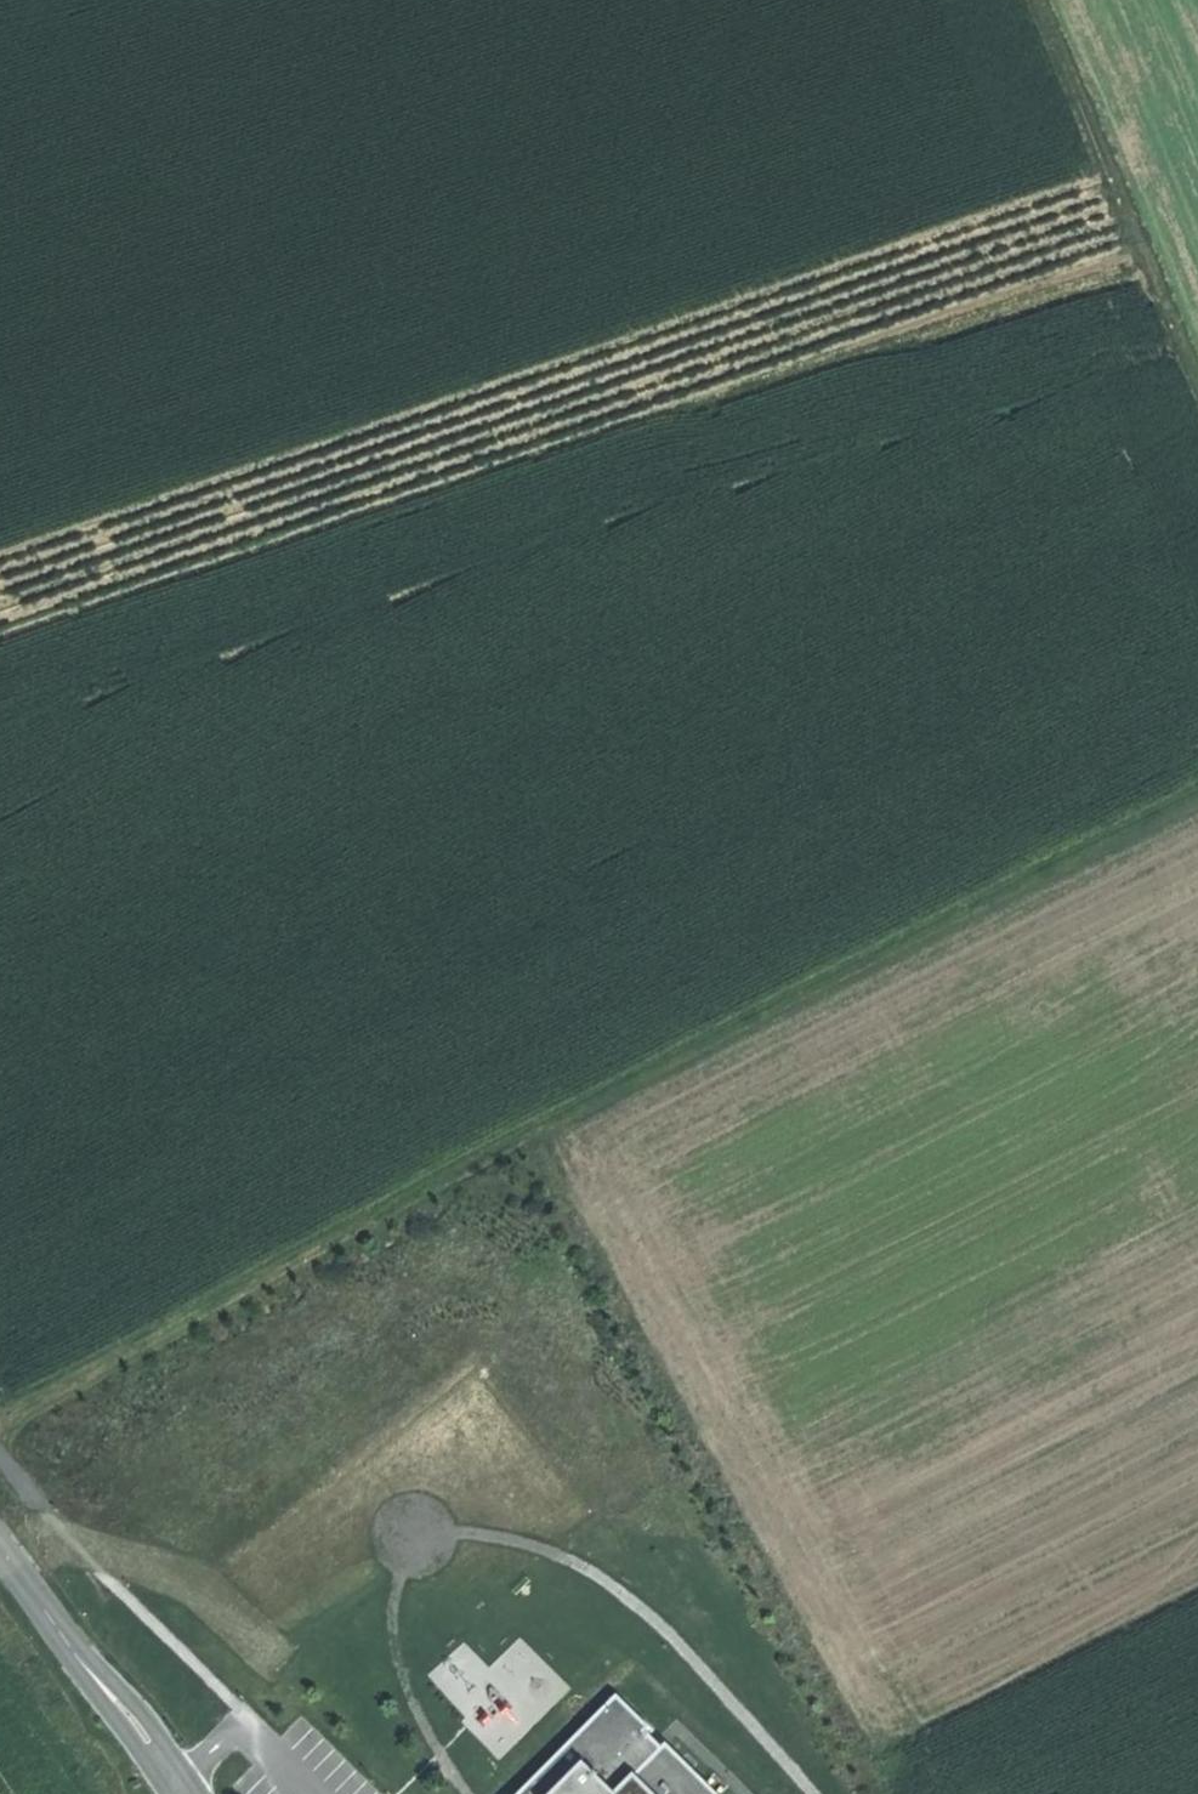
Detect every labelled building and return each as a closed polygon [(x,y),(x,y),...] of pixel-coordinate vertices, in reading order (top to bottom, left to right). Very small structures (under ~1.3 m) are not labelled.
[(521,1793),(716,1793),(666,1745),(655,1756),(638,1740),(650,1728),(617,1696),(521,1793)]
